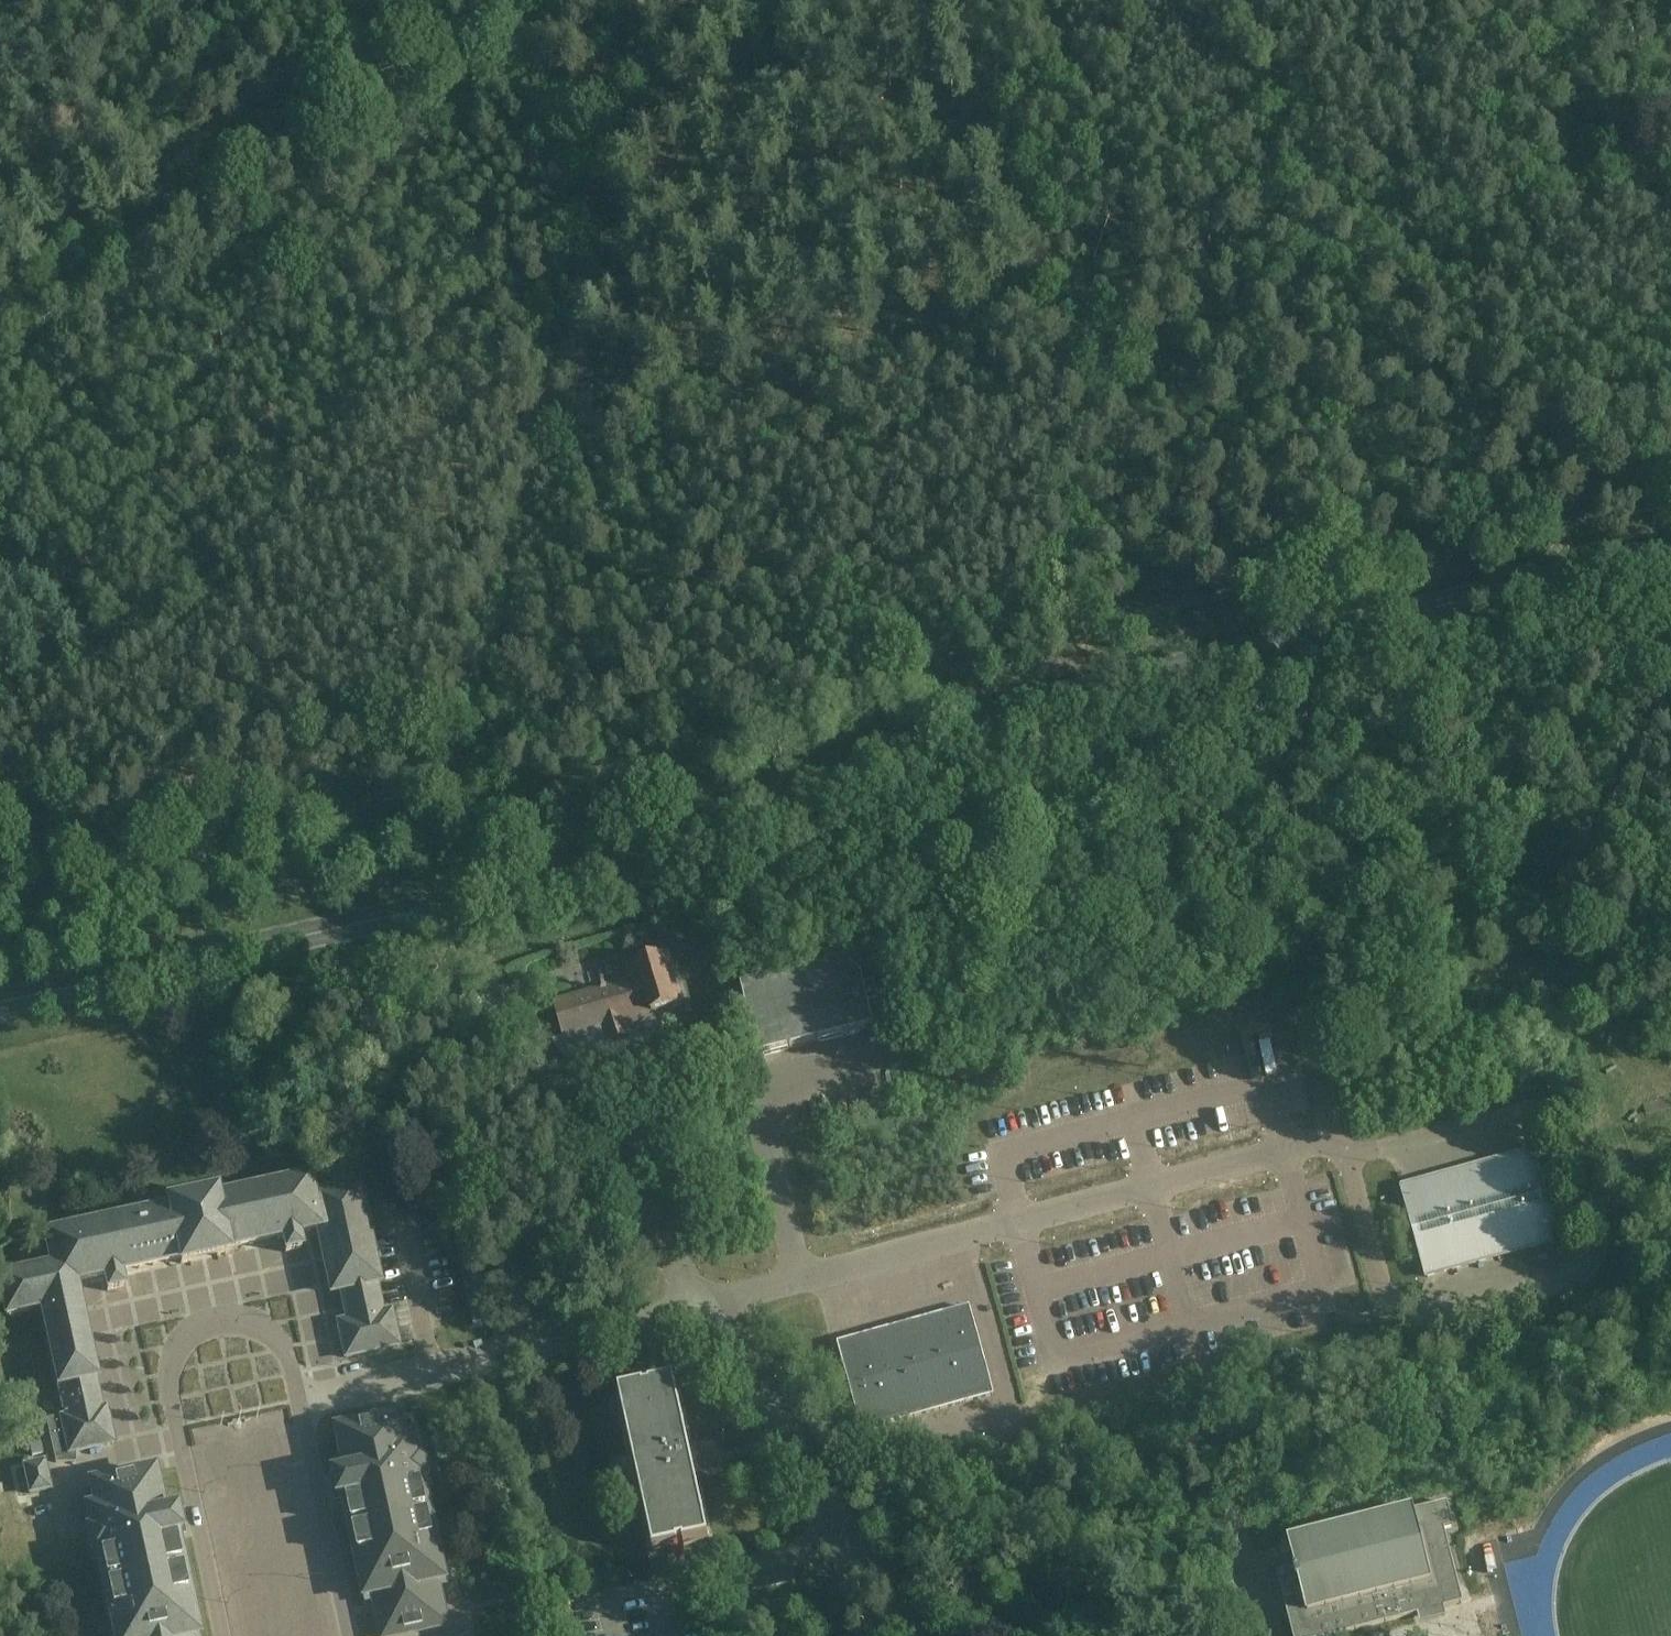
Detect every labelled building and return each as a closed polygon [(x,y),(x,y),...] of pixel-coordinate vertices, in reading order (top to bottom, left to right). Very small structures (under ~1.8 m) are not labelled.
[(683,1005),(668,954),(627,966),(631,981),(608,988),(607,987),(599,989),(599,990),(555,1004),(565,1038),(552,1042),(574,1075),(650,1052),(644,1030),(676,1021),(673,1008),(683,1005)] [(887,1039),(877,1000),(874,987),(864,990),(857,961),(743,988),(759,1057),(868,1029),(871,1042),(887,1039)] [(1401,1187),(1426,1277),(1557,1240),(1532,1151),(1401,1187)] [(0,1279),(0,1288),(6,1316),(42,1308),(65,1417),(56,1419),(52,1419),(47,1420),(56,1463),(74,1462),(73,1452),(113,1444),(105,1408),(101,1409),(100,1402),(90,1359),(89,1355),(89,1353),(88,1350),(88,1346),(79,1306),(77,1299),(75,1289),(74,1282),(78,1281),(104,1276),(107,1291),(123,1287),(120,1272),(118,1262),(166,1252),(168,1262),(180,1259),(181,1264),(192,1262),(217,1256),(228,1254),(237,1252),(238,1251),(239,1251),(240,1250),(241,1249),(241,1248),(241,1247),(241,1246),(282,1237),(283,1243),(285,1250),(285,1252),(301,1249),(298,1234),(318,1229),(332,1293),(340,1291),(346,1320),(337,1322),(342,1343),(345,1358),(398,1346),(391,1311),(382,1313),(376,1283),(378,1283),(357,1185),(312,1195),(309,1183),(315,1181),(316,1181),(316,1180),(316,1179),(316,1178),(315,1177),(314,1177),(308,1179),(232,1195),(229,1196),(227,1196),(224,1196),(221,1195),(218,1194),(215,1193),(212,1192),(211,1191),(210,1191),(209,1191),(208,1191),(207,1192),(206,1193),(205,1194),(205,1195),(205,1196),(202,1197),(181,1202),(177,1202),(177,1201),(176,1200),(175,1200),(174,1199),(173,1199),(172,1199),(171,1200),(170,1200),(169,1201),(169,1203),(169,1204),(168,1204),(169,1209),(152,1213),(45,1236),(52,1268),(0,1279)] [(838,1344),(862,1431),(993,1395),(969,1307),(838,1344)] [(709,1541),(694,1475),(693,1468),(697,1467),(694,1454),(690,1455),(674,1382),(618,1394),(653,1553),(709,1541)] [(446,1581),(424,1481),(429,1480),(424,1457),(419,1458),(415,1438),(407,1439),(402,1417),(338,1431),(347,1473),(335,1476),(340,1500),(344,1499),(366,1598),(374,1596),(383,1635),(396,1635),(447,1625),(438,1582),(446,1581)] [(29,1445),(32,1456),(42,1454),(40,1443),(29,1445)] [(49,1489),(45,1470),(43,1463),(24,1467),(30,1494),(49,1489)] [(197,1635),(176,1535),(180,1534),(175,1511),(163,1513),(153,1471),(90,1485),(95,1507),(87,1509),(91,1529),(86,1530),(92,1554),(96,1553),(114,1635),(192,1635),(197,1635)] [(1444,1607),(1463,1603),(1444,1527),(1453,1524),(1446,1499),(1289,1542),(1296,1568),(1277,1573),(1293,1635),(1332,1635),(1444,1607)]
